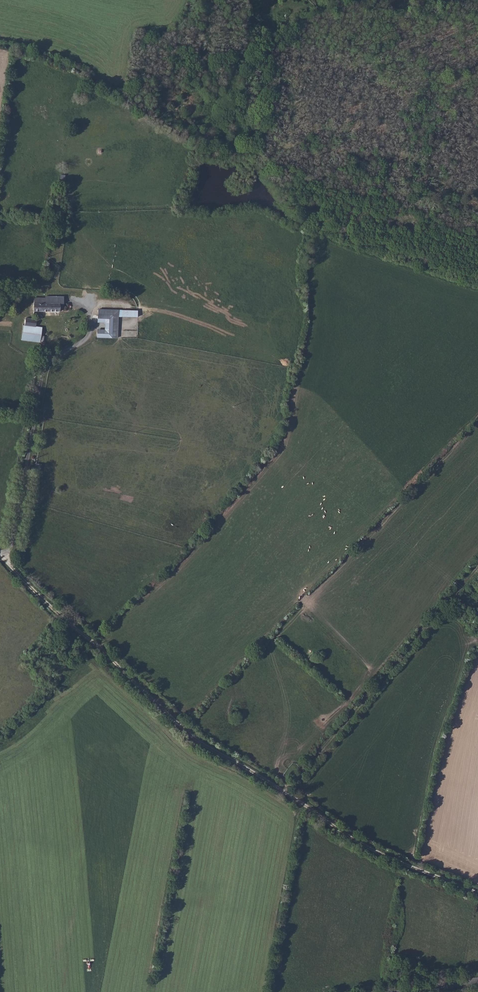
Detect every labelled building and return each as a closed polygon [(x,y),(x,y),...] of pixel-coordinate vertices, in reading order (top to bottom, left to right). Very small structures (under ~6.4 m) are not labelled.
[(63,308),(63,302),(57,302),(57,297),(45,297),(45,298),(45,303),(34,303),(34,311),(59,312),(59,308),(63,308)] [(97,330),(97,337),(117,338),(118,310),(98,309),(98,322),(105,322),(105,330),(97,330)] [(40,342),(42,328),(35,327),(36,320),(25,318),(24,326),(22,339),(40,342)]
